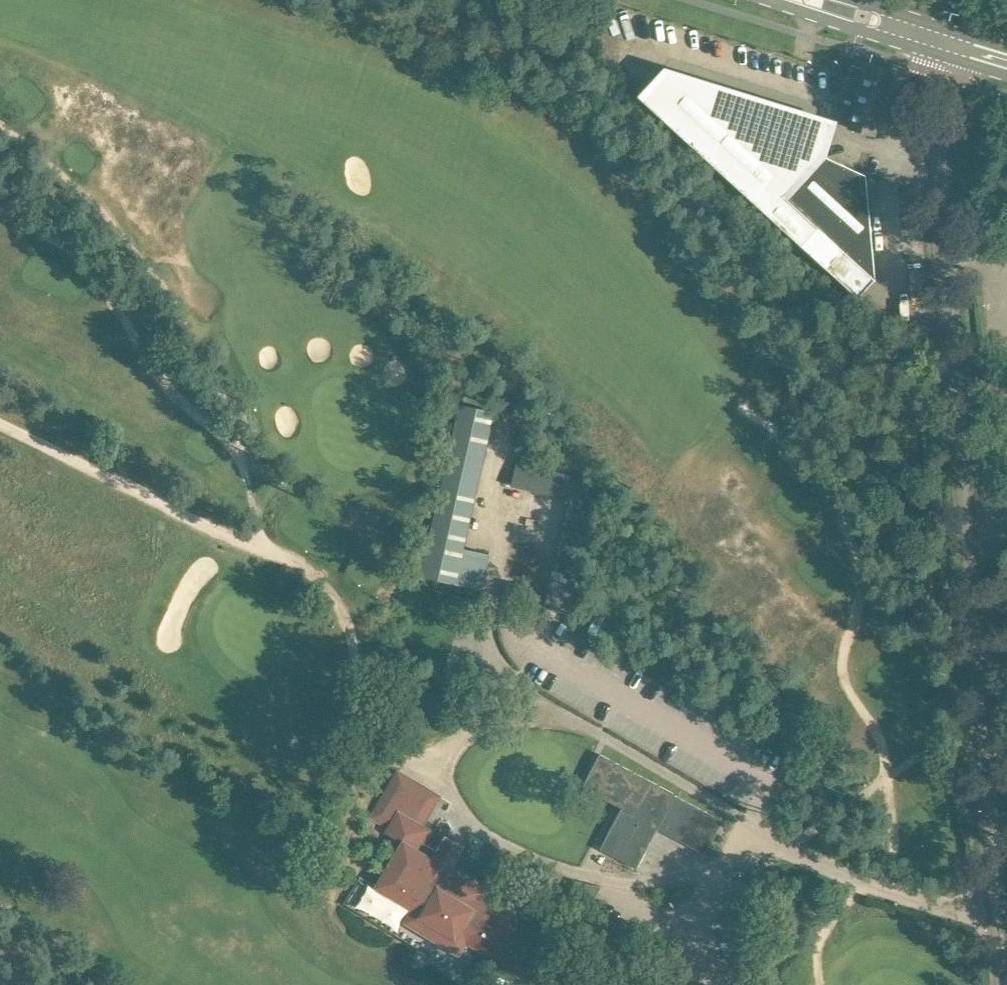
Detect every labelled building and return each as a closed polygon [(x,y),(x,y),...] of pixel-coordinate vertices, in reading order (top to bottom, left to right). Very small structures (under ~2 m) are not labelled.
[(875,280),(876,281),(867,175),(822,155),(828,135),(820,122),(667,75),(648,96),(647,95),(643,100),(860,299),(859,297),(875,280)] [(460,404),(451,445),(486,453),(495,412),(460,404)] [(545,605),(568,611),(599,482),(517,462),(511,486),(570,500),(545,605)] [(421,577),(460,586),(482,591),(490,554),(464,549),(478,490),(443,482),(421,577)] [(506,582),(504,590),(531,596),(532,587),(506,582)] [(706,854),(723,821),(676,796),(676,794),(600,754),(587,780),(634,805),(609,853),(637,869),(658,829),(706,854)] [(407,941),(422,917),(424,919),(425,923),(450,939),(455,937),(457,939),(458,937),(521,975),(536,950),(506,931),(514,916),(483,897),(486,891),(451,869),(464,847),(448,837),(439,852),(423,842),(430,830),(423,826),(431,811),(424,807),(433,792),(399,771),(372,817),(390,828),(387,833),(404,843),(377,887),(360,876),(344,904),(407,941)] [(796,882),(805,886),(809,876),(800,872),(796,882)] [(559,963),(559,975),(571,974),(571,962),(559,963)]
